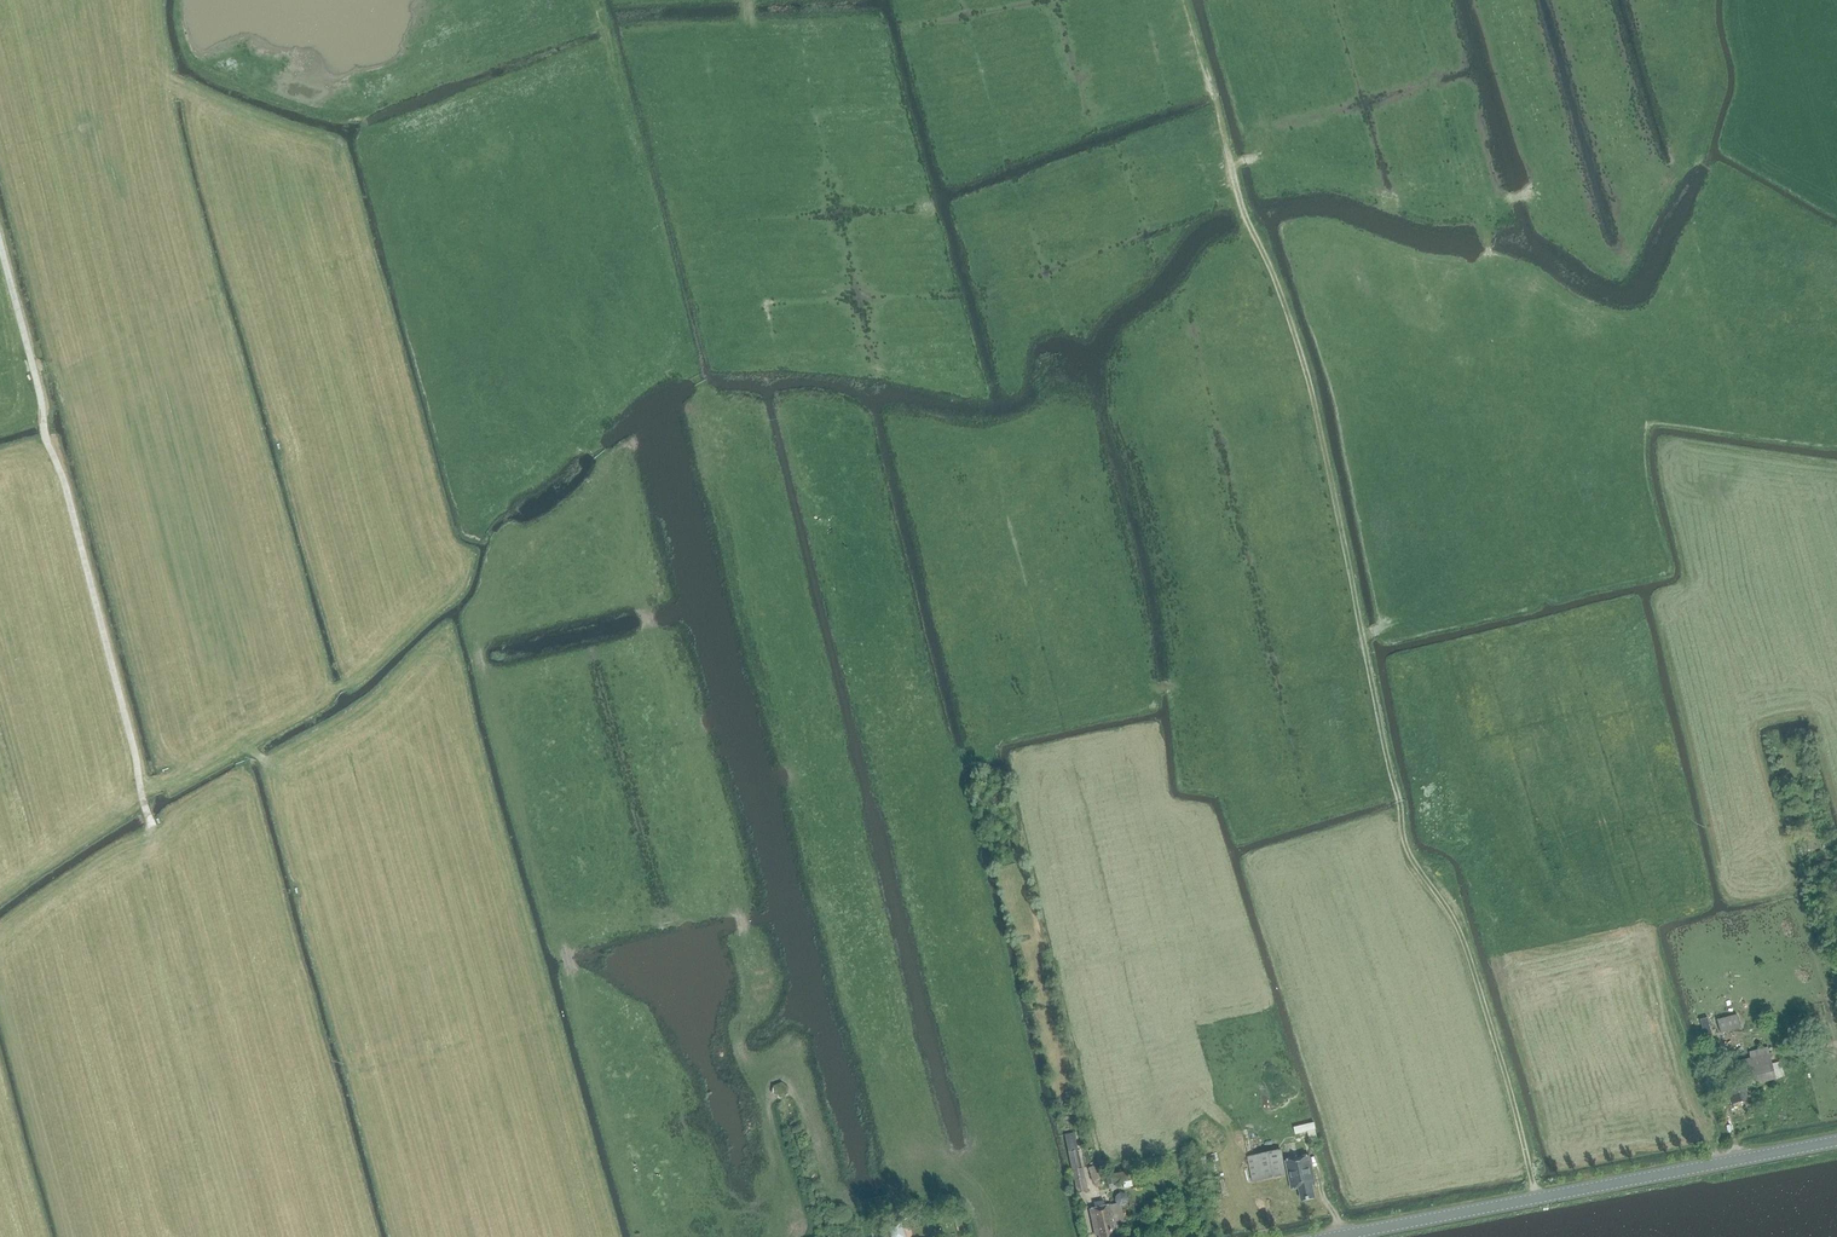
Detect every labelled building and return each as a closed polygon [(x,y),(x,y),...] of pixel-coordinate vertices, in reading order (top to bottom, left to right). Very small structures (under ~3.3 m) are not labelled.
[(1737,1014),(1717,1019),(1720,1033),(1741,1028),(1737,1014)] [(1707,1038),(1714,1036),(1710,1017),(1702,1018),(1707,1038)] [(1750,1100),(1746,1087),(1776,1078),(1767,1046),(1748,1051),(1750,1059),(1739,1062),(1739,1061),(1722,1065),(1732,1104),(1750,1100)] [(787,1095),(788,1087),(781,1082),(772,1086),(771,1093),(779,1099),(787,1095)] [(1295,1125),(1296,1132),(1317,1129),(1316,1122),(1295,1125)] [(1073,1132),(1064,1134),(1076,1193),(1087,1191),(1084,1177),(1084,1178),(1082,1168),(1079,1168),(1075,1150),(1077,1150),(1073,1132)] [(1252,1183),(1285,1176),(1280,1150),(1247,1157),(1252,1183)] [(1311,1186),(1314,1185),(1308,1157),(1286,1162),(1292,1190),(1299,1188),(1302,1201),(1314,1199),(1311,1186)] [(1134,1179),(1132,1170),(1104,1175),(1106,1185),(1134,1179)] [(1114,1230),(1115,1233),(1117,1232),(1119,1231),(1121,1229),(1122,1227),(1123,1226),(1124,1225),(1124,1223),(1123,1219),(1122,1212),(1120,1206),(1119,1204),(1118,1203),(1115,1203),(1109,1205),(1109,1206),(1104,1207),(1103,1201),(1093,1203),(1094,1209),(1089,1210),(1094,1235),(1098,1234),(1099,1236),(1112,1236),(1111,1231),(1114,1230)] [(900,1220),(886,1225),(890,1236),(905,1236),(900,1220)]
